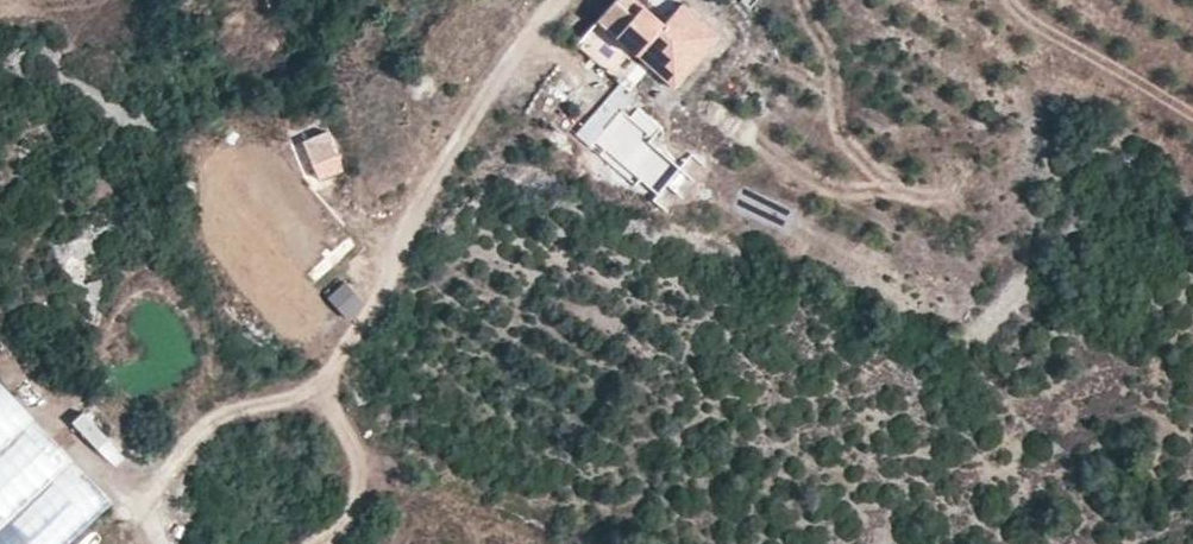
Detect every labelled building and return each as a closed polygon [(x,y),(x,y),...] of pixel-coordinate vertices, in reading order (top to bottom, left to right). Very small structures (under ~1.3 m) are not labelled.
[(633,57),(663,24),(642,5),(633,16),(615,0),(574,44),(629,92),(648,70),(633,57)] [(636,0),(615,0),(633,16),(642,5),(636,0)] [(301,142),(319,179),(343,167),(325,130),(301,142)] [(358,248),(248,138),(212,173),(322,283),(358,248)] [(326,300),(346,322),(364,305),(344,283),(326,300)] [(0,395),(0,543),(62,543),(104,505),(0,395)] [(97,451),(109,439),(84,414),(72,425),(97,451)]
